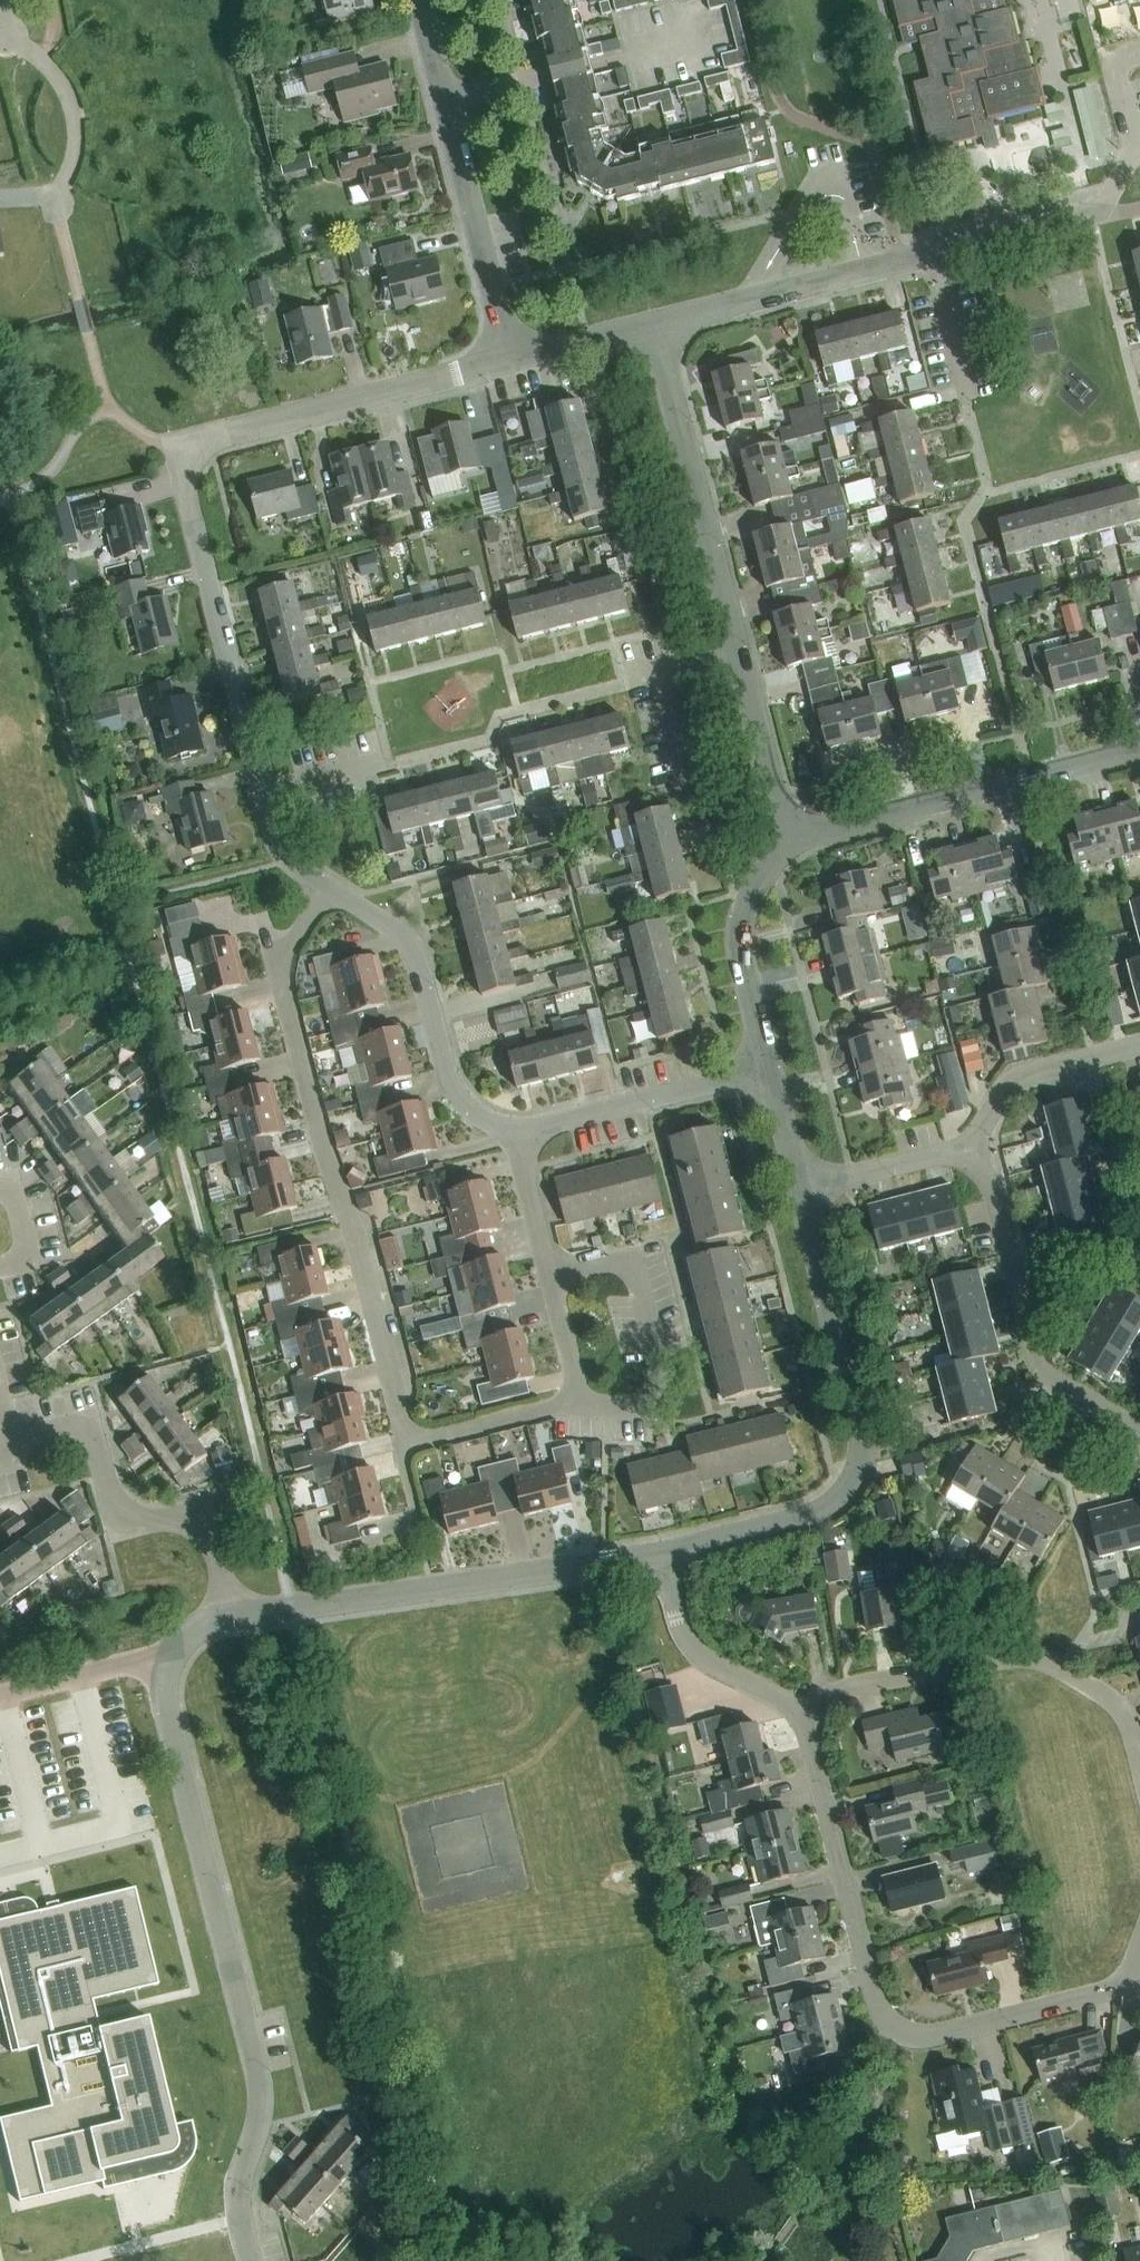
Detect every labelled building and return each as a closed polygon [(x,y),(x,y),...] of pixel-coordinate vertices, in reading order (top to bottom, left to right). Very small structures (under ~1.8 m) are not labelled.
[(372,9),(370,0),(326,0),(330,19),(372,9)] [(671,140),(638,149),(640,155),(627,158),(605,146),(602,133),(609,131),(593,70),(590,58),(603,54),(601,44),(587,47),(576,0),(527,0),(537,42),(543,40),(552,80),(560,109),(555,110),(571,174),(575,173),(577,184),(606,201),(617,199),(618,203),(775,163),(765,122),(718,134),(715,123),(669,135),(671,140)] [(615,12),(624,9),(622,1),(622,0),(613,0),(612,0),(615,12)] [(624,9),(636,7),(634,0),(625,0),(622,1),(624,9)] [(734,0),(706,0),(709,10),(725,6),(735,4),(734,0)] [(1001,0),(893,0),(905,45),(921,41),(931,81),(915,85),(931,149),(983,136),(986,149),(997,146),(990,118),(1043,104),(1035,72),(1030,73),(1022,41),(1017,43),(1009,11),(1004,12),(1001,0)] [(601,15),(611,13),(608,2),(599,4),(601,15)] [(735,4),(725,6),(728,17),(738,15),(735,4)] [(738,15),(728,17),(731,29),(741,26),(738,15)] [(741,26),(731,29),(734,40),(744,38),(741,26)] [(744,38),(734,40),(737,51),(746,49),(744,38)] [(720,56),(724,70),(750,63),(746,49),(737,51),(720,56)] [(386,64),(357,71),(352,54),(302,67),(309,94),(335,88),(344,123),(377,114),(376,111),(397,106),(386,64)] [(727,73),(715,76),(718,86),(719,85),(724,103),(734,100),(727,73)] [(718,86),(715,76),(704,79),(706,89),(718,86)] [(688,86),(690,95),(701,92),(699,83),(688,86)] [(1076,90),(1094,159),(1113,154),(1095,85),(1076,90)] [(688,86),(676,89),(678,98),(690,95),(688,86)] [(675,112),(669,91),(658,94),(660,103),(663,115),(675,112)] [(658,94),(646,97),(649,106),(660,103),(658,94)] [(646,97),(637,99),(640,111),(649,108),(646,97)] [(626,114),(636,111),(633,100),(624,102),(626,114)] [(371,202),(418,190),(410,156),(374,165),(370,148),(337,156),(343,181),(364,176),(371,202)] [(308,154),(293,158),(296,173),(312,169),(308,154)] [(397,308),(445,296),(436,261),(419,265),(413,241),(379,250),(386,275),(388,274),(397,308)] [(354,272),(373,267),(366,243),(348,248),(354,272)] [(255,310),(273,305),(267,280),(249,285),(255,310)] [(327,335),(352,328),(345,296),(329,300),(331,307),(286,318),(298,366),(332,357),(327,335)] [(899,314),(871,321),(880,355),(878,356),(882,374),(892,371),(887,353),(908,348),(899,314)] [(880,355),(871,321),(843,328),(852,362),(850,363),(855,381),(864,378),(860,360),(878,356),(880,355)] [(852,362),(843,328),(815,336),(824,369),(823,369),(828,388),(837,385),(833,367),(850,363),(852,362)] [(719,403),(768,390),(766,381),(755,384),(751,367),(762,364),(758,350),(728,358),(731,371),(712,376),(719,403)] [(771,399),(768,390),(719,403),(726,430),(764,420),(760,402),(771,399)] [(536,412),(527,415),(534,442),(535,442),(553,437),(553,439),(587,430),(580,402),(571,404),(568,392),(533,401),(536,412)] [(792,427),(822,419),(819,406),(789,413),(792,427)] [(881,431),(886,448),(886,449),(920,441),(913,413),(880,422),(879,421),(861,426),(863,435),(881,431)] [(851,416),(829,422),(838,460),(849,457),(844,435),(855,432),(851,416)] [(792,427),(782,429),(786,443),(796,440),(826,433),(822,419),(792,427)] [(445,477),(482,467),(481,461),(478,450),(473,451),(466,423),(434,432),(435,437),(418,441),(429,481),(445,477)] [(553,439),(553,437),(535,442),(537,451),(555,446),(560,464),(560,465),(594,457),(587,430),(553,439)] [(888,458),(893,476),(893,477),(927,469),(920,441),(886,449),(886,448),(868,453),(870,462),(888,458)] [(359,451),(373,503),(397,497),(400,509),(415,505),(407,473),(394,476),(386,444),(359,451)] [(779,444),(741,454),(748,480),(798,468),(795,459),(793,452),(782,455),(779,444)] [(349,509),(373,503),(359,451),(333,457),(342,490),(329,493),(337,525),(352,521),(349,509)] [(502,513),(518,509),(504,456),(488,460),(481,461),(482,467),(491,469),(497,493),(480,498),(485,517),(501,513),(502,513)] [(560,464),(542,469),(533,471),(535,481),(562,474),(567,491),(567,493),(601,484),(594,457),(560,465),(560,464)] [(800,477),(798,468),(748,480),(755,507),(793,497),(789,480),(800,477)] [(934,496),(927,469),(893,477),(893,476),(875,480),(877,490),(895,485),(900,505),(934,496)] [(288,522),(319,513),(312,486),(295,490),(291,473),(249,483),(258,518),(286,511),(288,522)] [(567,493),(567,491),(549,496),(551,506),(569,501),(575,521),(608,513),(601,484),(567,493)] [(808,494),(812,507),(843,499),(840,486),(808,494)] [(1108,495),(1117,529),(1115,529),(1119,547),(1129,545),(1124,527),(1139,523),(1139,503),(1136,488),(1108,495)] [(1117,529),(1108,495),(1081,502),(1090,536),(1088,536),(1092,554),(1102,552),(1097,534),(1115,529),(1117,529)] [(45,504),(56,549),(80,542),(69,498),(45,504)] [(846,512),(843,499),(812,507),(815,520),(846,512)] [(77,509),(84,535),(107,529),(115,560),(149,551),(144,534),(147,533),(141,507),(109,515),(106,502),(77,509)] [(1090,536),(1081,502),(1053,509),(1062,543),(1060,543),(1065,561),(1074,559),(1070,541),(1088,536),(1090,536)] [(1062,543),(1053,509),(1026,516),(1034,550),(1033,550),(1038,568),(1047,565),(1043,548),(1060,543),(1062,543)] [(1034,550),(1026,516),(998,523),(1007,556),(1006,556),(1011,575),(1020,572),(1015,555),(1033,550),(1034,550)] [(488,541),(500,538),(495,519),(483,522),(488,541)] [(902,557),(936,549),(929,521),(896,529),(895,529),(877,533),(879,543),(897,538),(902,556),(902,557)] [(807,540),(803,524),(753,536),(760,563),(809,550),(810,550),(846,541),(846,531),(807,540)] [(943,576),(936,549),(902,557),(902,556),(884,560),(886,570),(904,565),(909,583),(909,585),(943,576)] [(789,598),(820,590),(816,576),(805,579),(801,561),(812,559),(810,550),(809,550),(760,563),(766,589),(786,584),(789,598)] [(374,555),(357,559),(360,573),(377,569),(374,555)] [(616,560),(607,562),(589,567),(594,585),(592,585),(601,619),(629,612),(620,578),(621,578),(616,560)] [(567,592),(565,592),(573,626),(601,619),(592,585),(594,585),(589,567),(580,569),(584,587),(567,592)] [(451,598),(459,632),(487,625),(478,592),(479,592),(474,573),(465,576),(470,594),(452,598),(451,598)] [(537,599),(546,633),(573,626),(565,592),(567,592),(562,574),(552,576),(557,594),(539,599),(537,599)] [(991,586),(996,605),(1049,593),(1044,574),(991,586)] [(950,604),(943,576),(909,585),(909,583),(891,588),(893,597),(911,593),(917,613),(950,604)] [(432,639),(459,632),(451,598),(452,598),(447,580),(438,583),(442,601),(425,605),(423,606),(432,639)] [(143,655),(178,646),(166,598),(149,603),(143,581),(113,589),(121,620),(134,617),(143,655)] [(537,599),(539,599),(535,581),(506,588),(511,606),(509,606),(518,640),(546,633),(537,599)] [(260,593),(267,620),(300,612),(301,614),(319,609),(317,600),(299,604),(293,584),(260,593)] [(404,646),(432,639),(423,606),(425,605),(420,587),(410,590),(415,608),(397,612),(395,613),(404,646)] [(823,603),(820,590),(789,598),(793,611),(773,616),(780,642),(830,629),(827,620),(817,623),(812,606),(823,603)] [(376,653),(404,646),(395,613),(397,612),(393,594),(383,596),(388,614),(367,620),(376,653)] [(1130,604),(1117,608),(1124,637),(1138,633),(1130,604)] [(1124,637),(1117,608),(1103,611),(1111,640),(1124,637)] [(300,612),(267,620),(274,648),(307,639),(308,641),(326,636),(324,627),(305,631),(301,614),(300,612)] [(977,618),(962,622),(966,637),(970,636),(974,651),(985,649),(977,618)] [(830,629),(780,642),(787,669),(802,665),(805,679),(836,670),(832,657),(826,658),(823,646),(833,643),(832,638),(830,629)] [(1069,637),(1081,686),(1108,680),(1098,641),(1081,646),(1078,635),(1069,637)] [(1043,644),(1029,647),(1037,677),(1039,677),(1050,674),(1055,693),(1081,686),(1069,637),(1060,639),(1061,642),(1063,650),(1045,654),(1043,647),(1043,644)] [(307,639),(274,648),(281,675),(314,667),(315,668),(333,664),(330,654),(312,659),(308,641),(307,639)] [(920,668),(933,718),(959,711),(954,692),(968,688),(960,658),(920,668)] [(314,667),(281,675),(288,703),(321,695),(340,691),(337,681),(319,686),(315,668),(314,667)] [(881,682),(889,713),(902,709),(906,724),(933,718),(920,668),(911,670),(913,681),(896,686),(895,679),(881,682)] [(805,679),(809,692),(815,716),(818,715),(828,751),(855,744),(842,695),(836,670),(805,679)] [(876,716),(889,713),(881,682),(868,686),(871,699),(854,703),(851,692),(842,695),(855,744),(881,738),(876,716)] [(168,760),(203,751),(193,713),(195,713),(191,697),(174,701),(169,683),(141,691),(148,719),(157,717),(168,760)] [(120,708),(93,716),(96,726),(123,719),(120,708)] [(622,716),(593,723),(602,757),(601,757),(605,775),(615,773),(610,754),(630,749),(622,716)] [(578,782),(605,775),(601,757),(602,757),(593,723),(566,730),(575,763),(573,764),(578,782)] [(566,730),(539,737),(548,770),(546,771),(551,789),(559,787),(555,769),(573,764),(575,763),(566,730)] [(528,775),(546,771),(548,770),(539,737),(511,744),(519,777),(523,796),(533,793),(528,775)] [(495,774),(467,781),(476,815),(474,815),(479,833),(481,840),(496,836),(490,811),(504,808),(495,774)] [(476,815),(467,781),(440,788),(449,822),(447,822),(455,854),(465,851),(456,820),(474,815),(476,815)] [(189,852),(228,841),(223,823),(218,824),(211,794),(197,798),(193,782),(162,790),(169,815),(179,813),(189,852)] [(429,827),(447,822),(449,822),(440,788),(413,795),(422,829),(420,829),(425,847),(434,845),(429,827)] [(413,795),(385,802),(393,835),(397,854),(407,852),(402,834),(420,829),(422,829),(413,795)] [(123,806),(128,823),(145,819),(140,802),(123,806)] [(642,845),(676,836),(669,808),(636,817),(632,803),(614,808),(619,831),(638,826),(642,844),(642,845)] [(1105,810),(1117,859),(1139,853),(1139,816),(1139,817),(1136,803),(1105,810)] [(1091,866),(1117,859),(1105,810),(1073,818),(1077,832),(1066,835),(1074,865),(1090,861),(1091,866)] [(529,846),(551,840),(546,821),(524,827),(529,846)] [(683,864),(676,836),(642,845),(642,844),(624,848),(626,858),(645,853),(649,871),(649,873),(683,864)] [(505,838),(483,843),(487,858),(508,853),(505,838)] [(996,838),(965,846),(978,894),(1004,888),(1003,883),(1018,879),(1010,849),(1000,852),(996,838)] [(952,901),(978,894),(965,846),(934,854),(938,868),(927,871),(935,901),(951,897),(952,901)] [(690,892),(683,864),(649,873),(649,871),(631,875),(633,885),(651,880),(657,901),(690,892)] [(584,867),(569,870),(574,890),(589,887),(584,867)] [(864,916),(865,917),(883,912),(876,886),(872,887),(868,871),(838,879),(840,889),(826,893),(834,924),(864,916)] [(1041,894),(1035,872),(1021,876),(1027,897),(1041,894)] [(634,889),(631,876),(604,882),(608,895),(634,889)] [(488,877),(454,886),(461,914),(495,905),(495,907),(514,902),(511,893),(493,897),(488,877)] [(1138,932),(1139,931),(1139,901),(1130,904),(1138,932)] [(196,903),(165,911),(169,926),(199,918),(196,903)] [(461,914),(468,941),(502,933),(502,934),(536,925),(534,916),(500,925),(495,907),(495,905),(461,914)] [(901,910),(905,925),(923,921),(919,905),(901,910)] [(868,931),(865,917),(864,916),(834,924),(837,934),(823,937),(831,969),(879,956),(873,930),(868,931)] [(637,958),(671,949),(664,921),(630,930),(630,929),(612,934),(614,943),(632,938),(637,956),(637,958)] [(992,939),(999,966),(1005,965),(1005,966),(1039,957),(1039,958),(1044,956),(1037,928),(992,939)] [(187,962),(191,961),(194,973),(240,962),(234,937),(200,946),(197,933),(169,940),(174,959),(181,958),(182,960),(187,962)] [(468,941),(475,969),(509,960),(509,961),(527,957),(525,947),(507,952),(502,934),(502,933),(468,941)] [(948,941),(931,944),(934,959),(951,955),(948,941)] [(678,977),(671,949),(637,958),(637,956),(619,961),(621,970),(639,966),(644,983),(644,985),(678,977)] [(378,982),(384,981),(377,957),(343,965),(340,952),(313,959),(318,979),(333,975),(338,992),(378,982)] [(886,982),(879,956),(831,969),(839,1000),(853,996),(855,1007),(885,999),(882,983),(886,982)] [(1051,984),(1044,956),(1039,958),(1039,957),(1005,966),(1005,965),(999,966),(1006,994),(1011,992),(1012,993),(1029,989),(1034,988),(1051,984)] [(509,960),(475,969),(482,997),(516,988),(516,989),(534,984),(532,975),(514,979),(509,961),(509,960)] [(1127,963),(1135,992),(1139,990),(1139,960),(1127,963)] [(194,973),(198,986),(194,987),(191,991),(191,993),(183,995),(188,1014),(216,1007),(213,994),(246,986),(240,962),(194,973)] [(590,982),(585,963),(554,971),(559,990),(590,982)] [(0,1035),(0,1063),(15,1053),(13,1048),(51,1037),(69,1028),(68,1021),(98,1011),(105,1031),(116,1027),(118,1035),(127,1032),(109,976),(91,982),(98,1004),(67,1014),(68,1017),(0,1035)] [(685,1004),(678,977),(644,985),(644,983),(626,988),(628,998),(646,993),(651,1011),(651,1013),(685,1004)] [(332,1033),(359,1027),(356,1014),(384,1006),(378,982),(338,992),(342,1010),(327,1014),(332,1033)] [(989,998),(996,1025),(1001,1024),(1001,1025),(1036,1016),(1036,1017),(1041,1015),(1034,988),(1029,989),(1012,993),(1011,992),(1006,994),(989,998)] [(692,1032),(685,1004),(651,1013),(651,1011),(633,1015),(635,1025),(653,1020),(658,1041),(692,1032)] [(531,1027),(525,1005),(493,1013),(499,1035),(531,1027)] [(216,1007),(188,1014),(193,1033),(200,1031),(201,1032),(206,1035),(210,1034),(213,1047),(254,1037),(247,1013),(219,1020),(216,1007)] [(600,1068),(598,1057),(609,1054),(598,1009),(587,1012),(588,1016),(579,1018),(584,1036),(566,1041),(564,1041),(572,1075),(600,1068)] [(1001,1024),(996,1025),(1003,1054),(1048,1043),(1041,1015),(1036,1017),(1036,1016),(1001,1025),(1001,1024)] [(857,1074),(906,1061),(899,1035),(895,1036),(891,1021),(861,1028),(863,1039),(849,1042),(857,1074)] [(545,1082),(572,1075),(564,1041),(566,1041),(561,1023),(552,1025),(556,1043),(539,1048),(536,1048),(545,1082)] [(358,1066),(366,1064),(406,1054),(400,1030),(362,1039),(359,1027),(332,1033),(337,1053),(353,1048),(358,1066)] [(536,1048),(539,1048),(534,1029),(525,1032),(529,1050),(509,1055),(517,1089),(545,1082),(536,1048)] [(260,1061),(254,1037),(213,1047),(218,1065),(202,1069),(207,1088),(235,1081),(231,1068),(260,1061)] [(19,1104),(52,1081),(67,1070),(54,1052),(47,1049),(12,1074),(9,1070),(0,1077),(0,1078),(19,1104)] [(979,1052),(963,1056),(968,1075),(984,1070),(979,1052)] [(412,1078),(406,1054),(366,1064),(370,1082),(355,1086),(360,1105),(387,1098),(384,1085),(412,1078)] [(913,1087),(906,1061),(857,1074),(865,1105),(879,1101),(882,1112),(912,1104),(908,1088),(913,1087)] [(947,1116),(963,1111),(953,1076),(937,1081),(947,1116)] [(19,1104),(34,1125),(66,1101),(52,1081),(19,1104)] [(212,1107),(220,1105),(224,1123),(232,1121),(278,1109),(272,1085),(238,1094),(235,1081),(207,1088),(212,1107)] [(387,1098),(360,1105),(365,1124),(372,1122),(372,1124),(376,1126),(381,1125),(385,1138),(431,1126),(425,1102),(390,1111),(387,1098)] [(1045,1109),(1052,1137),(1097,1126),(1090,1098),(1045,1109)] [(66,1101),(34,1125),(48,1145),(81,1121),(66,1101)] [(221,1143),(223,1149),(205,1153),(209,1166),(226,1162),(272,1150),(269,1137),(284,1133),(278,1109),(232,1121),(237,1139),(221,1143)] [(28,1129),(22,1121),(10,1130),(15,1138),(28,1129)] [(81,1121),(48,1145),(62,1164),(95,1141),(81,1121)] [(437,1150),(431,1126),(385,1138),(389,1156),(374,1160),(379,1179),(406,1172),(402,1159),(437,1150)] [(1059,1165),(1087,1158),(1104,1154),(1097,1126),(1052,1137),(1059,1164),(1059,1165)] [(33,1138),(28,1129),(15,1138),(21,1146),(33,1138)] [(672,1140),(682,1177),(699,1245),(702,1244),(705,1257),(690,1261),(725,1401),(768,1390),(733,1250),(730,1251),(726,1238),(742,1234),(715,1129),(672,1140)] [(1043,1140),(1040,1129),(1026,1133),(1028,1144),(1043,1140)] [(62,1164),(76,1183),(109,1160),(95,1141),(62,1164)] [(109,1160),(76,1183),(90,1203),(123,1179),(137,1169),(123,1149),(109,1160)] [(231,1181),(237,1179),(242,1197),(251,1195),(292,1184),(285,1160),(275,1163),(272,1150),(226,1162),(231,1181)] [(618,1165),(629,1209),(661,1200),(650,1157),(618,1165)] [(1042,1169),(1051,1166),(1048,1157),(1034,1160),(1036,1170),(1042,1169)] [(1094,1185),(1087,1158),(1059,1165),(1059,1164),(1051,1166),(1042,1169),(1049,1197),(1094,1185)] [(56,1169),(50,1160),(38,1169),(44,1177),(56,1169)] [(598,1217),(629,1209),(618,1165),(587,1173),(598,1217)] [(62,1177),(56,1169),(44,1177),(50,1185),(62,1177)] [(567,1225),(598,1217),(587,1173),(556,1181),(567,1225)] [(453,1176),(425,1183),(430,1203),(446,1199),(450,1217),(496,1205),(490,1181),(456,1190),(453,1176)] [(123,1179),(90,1203),(104,1222),(137,1198),(123,1179)] [(298,1209),(292,1184),(251,1195),(256,1213),(240,1217),(245,1236),(273,1229),(269,1216),(298,1209)] [(1094,1185),(1049,1197),(1056,1224),(1101,1213),(1094,1185)] [(924,1193),(935,1238),(963,1231),(952,1186),(924,1193)] [(1040,1199),(1037,1188),(1023,1192),(1026,1203),(1040,1199)] [(896,1200),(907,1245),(935,1238),(924,1193),(896,1200)] [(104,1222),(119,1243),(152,1219),(137,1198),(104,1222)] [(66,1208),(72,1217),(84,1208),(78,1200),(66,1208)] [(880,1252),(907,1245),(896,1200),(868,1207),(880,1252)] [(455,1235),(439,1239),(444,1258),(471,1251),(468,1238),(502,1230),(496,1205),(450,1217),(455,1235)] [(90,1216),(84,1208),(72,1217),(78,1225),(90,1216)] [(1101,1213),(1056,1224),(1063,1252),(1108,1240),(1101,1213)] [(1032,1230),(1047,1226),(1045,1216),(1030,1219),(1032,1230)] [(152,1219),(119,1243),(125,1251),(115,1258),(132,1281),(162,1260),(146,1237),(158,1229),(152,1219)] [(400,1252),(397,1237),(380,1241),(383,1256),(400,1252)] [(282,1282),(322,1272),(316,1248),(288,1255),(284,1241),(257,1248),(262,1268),(277,1264),(282,1282)] [(1054,1254),(1051,1244),(1037,1247),(1040,1258),(1054,1254)] [(474,1264),(471,1251),(444,1258),(449,1277),(465,1273),(469,1291),(509,1281),(503,1257),(474,1264)] [(115,1258),(93,1274),(117,1307),(139,1291),(132,1281),(115,1258)] [(70,1280),(61,1268),(53,1274),(62,1286),(70,1280)] [(933,1283),(940,1310),(985,1299),(978,1271),(933,1283)] [(329,1296),(322,1272),(282,1282),(287,1300),(271,1304),(276,1323),(303,1316),(300,1303),(329,1296)] [(54,1292),(62,1286),(53,1274),(45,1280),(54,1292)] [(93,1274),(72,1290),(95,1322),(117,1307),(93,1274)] [(515,1305),(509,1281),(469,1291),(474,1309),(458,1313),(463,1332),(490,1325),(487,1312),(515,1305)] [(1138,1335),(1139,1331),(1139,1303),(1113,1286),(1098,1311),(1138,1335)] [(95,1322),(72,1290),(50,1306),(73,1338),(95,1322)] [(940,1310),(947,1338),(992,1327),(985,1299),(940,1310)] [(73,1338),(50,1306),(28,1322),(44,1344),(35,1351),(43,1360),(73,1338)] [(1123,1359),(1138,1335),(1098,1311),(1083,1336),(1123,1359)] [(307,1329),(303,1316),(276,1323),(281,1342),(296,1338),(301,1356),(341,1346),(335,1322),(307,1329)] [(410,1341),(429,1339),(427,1325),(409,1327),(410,1341)] [(493,1338),(490,1325),(463,1332),(468,1351),(483,1347),(488,1365),(528,1355),(522,1331),(493,1338)] [(992,1327),(947,1338),(954,1365),(982,1358),(982,1359),(999,1354),(992,1327)] [(1108,1384),(1123,1359),(1083,1336),(1069,1360),(1108,1384)] [(298,1376),(290,1378),(295,1397),(322,1390),(319,1377),(348,1370),(341,1346),(301,1356),(304,1369),(300,1371),(298,1374),(298,1376)] [(534,1379),(528,1355),(488,1365),(492,1383),(477,1387),(482,1406),(509,1399),(506,1386),(534,1379)] [(937,1369),(944,1397),(989,1385),(982,1359),(982,1358),(954,1365),(937,1369)] [(133,1421),(165,1397),(151,1377),(128,1394),(122,1385),(112,1392),(133,1421)] [(989,1385),(944,1397),(951,1425),(996,1414),(989,1385)] [(326,1403),(322,1390),(295,1397),(300,1416),(307,1414),(308,1417),(313,1418),(317,1417),(320,1430),(360,1419),(354,1395),(326,1403)] [(179,1417),(165,1397),(133,1421),(147,1440),(179,1417)] [(751,1423),(762,1467),(793,1459),(782,1416),(751,1423)] [(161,1460),(193,1437),(179,1417),(147,1440),(161,1460)] [(297,1455),(291,1457),(294,1471),(313,1466),(314,1471),(341,1464),(338,1451),(366,1444),(360,1419),(320,1430),(309,1433),(314,1451),(297,1455)] [(731,1474),(762,1467),(751,1423),(720,1431),(731,1474)] [(699,1482),(731,1474),(720,1431),(687,1439),(690,1452),(692,1452),(699,1482)] [(127,1454),(141,1444),(135,1436),(121,1446),(127,1454)] [(208,1456),(193,1437),(161,1460),(182,1488),(192,1481),(185,1473),(208,1456)] [(133,1462),(147,1452),(141,1444),(127,1454),(133,1462)] [(538,1470),(548,1511),(572,1504),(565,1476),(578,1473),(571,1445),(552,1450),(556,1466),(538,1470)] [(998,1466),(1001,1462),(976,1446),(952,1486),(977,1500),(979,1496),(980,1496),(998,1466)] [(219,1482),(238,1478),(231,1450),(212,1455),(219,1482)] [(692,1452),(690,1452),(660,1460),(671,1503),(703,1495),(699,1482),(692,1452)] [(921,1452),(899,1457),(903,1477),(914,1474),(915,1478),(926,1475),(921,1452)] [(524,1517),(548,1511),(538,1470),(520,1475),(516,1459),(497,1464),(504,1491),(517,1488),(524,1517)] [(671,1503),(660,1460),(628,1468),(639,1511),(671,1503)] [(977,1500),(1001,1515),(1003,1510),(1004,1511),(1013,1495),(1014,1496),(1016,1491),(1025,1476),(1001,1462),(998,1466),(980,1496),(979,1496),(977,1500)] [(339,1504),(379,1494),(373,1469),(345,1477),(341,1464),(314,1471),(319,1490),(334,1486),(339,1504)] [(464,1489),(474,1529),(498,1523),(491,1495),(504,1491),(497,1464),(478,1469),(482,1485),(464,1489)] [(450,1535),(474,1529),(464,1489),(446,1494),(442,1478),(422,1483),(429,1510),(442,1507),(450,1535)] [(1003,1510),(1001,1515),(992,1530),(1016,1545),(1019,1540),(1037,1510),(1038,1510),(1040,1506),(1016,1491),(1014,1496),(1013,1495),(1004,1511),(1003,1510)] [(385,1518),(379,1494),(339,1504),(343,1522),(328,1526),(333,1546),(360,1539),(357,1525),(385,1518)] [(1116,1507),(1127,1552),(1139,1548),(1139,1501),(1116,1507)] [(1065,1520),(1040,1506),(1038,1510),(1037,1510),(1019,1540),(1016,1545),(1041,1560),(1065,1520)] [(1099,1558),(1127,1552),(1116,1507),(1088,1514),(1099,1558)] [(42,1527),(66,1559),(94,1538),(87,1529),(79,1535),(62,1512),(42,1527)] [(25,1528),(17,1516),(9,1522),(17,1534),(25,1528)] [(9,1540),(17,1534),(9,1522),(0,1528),(9,1540)] [(42,1527),(23,1541),(46,1573),(66,1559),(42,1527)] [(46,1573),(23,1541),(3,1555),(26,1588),(46,1573)] [(828,1584),(851,1581),(847,1551),(824,1554),(828,1584)] [(961,1560),(946,1552),(937,1570),(951,1578),(961,1560)] [(26,1588),(3,1555),(0,1558),(0,1593),(7,1602),(26,1588)] [(869,1632),(902,1626),(896,1590),(895,1590),(891,1567),(873,1570),(876,1593),(863,1595),(869,1632)] [(785,1635),(819,1629),(813,1596),(762,1605),(750,1628),(781,1643),(785,1635)] [(645,1694),(655,1733),(681,1726),(672,1687),(645,1694)] [(898,1761),(945,1749),(937,1717),(920,1721),(917,1710),(863,1723),(870,1750),(893,1744),(898,1761)] [(764,1754),(764,1753),(757,1724),(737,1729),(733,1713),(703,1721),(710,1745),(720,1743),(725,1764),(764,1754)] [(773,1751),(764,1753),(764,1754),(725,1764),(729,1763),(733,1779),(718,1783),(725,1812),(764,1802),(760,1786),(780,1781),(773,1751)] [(946,1781),(921,1788),(920,1782),(893,1789),(896,1802),(867,1809),(875,1842),(879,1841),(883,1858),(904,1853),(899,1836),(916,1831),(911,1811),(951,1801),(946,1781)] [(686,1829),(701,1825),(704,1835),(735,1827),(731,1812),(724,1814),(723,1811),(684,1820),(686,1829)] [(746,1855),(796,1842),(788,1811),(747,1821),(751,1840),(743,1842),(746,1855)] [(992,1841),(949,1852),(952,1865),(964,1862),(967,1875),(999,1867),(992,1841)] [(804,1874),(796,1842),(746,1855),(750,1867),(758,1865),(763,1884),(804,1874)] [(944,1900),(936,1865),(919,1869),(884,1878),(893,1913),(944,1900)] [(703,1909),(704,1914),(753,1902),(749,1885),(717,1892),(720,1905),(703,1909)] [(1,1987),(0,1987),(0,1989),(2,1989),(9,2018),(4,2020),(4,2021),(9,2020),(16,2050),(10,2051),(10,2053),(17,2051),(17,2052),(35,2048),(50,2107),(0,2119),(0,2126),(19,2202),(101,2182),(102,2190),(112,2188),(132,2182),(128,2165),(168,2155),(170,2155),(171,2154),(172,2153),(173,2152),(174,2151),(175,2150),(176,2148),(177,2147),(177,2145),(177,2143),(177,2142),(177,2140),(173,2124),(161,2075),(147,2017),(141,2019),(99,2029),(94,2011),(92,2001),(158,1985),(134,1888),(59,1906),(57,1901),(56,1902),(46,1905),(46,1904),(45,1904),(46,1909),(37,1912),(36,1907),(35,1906),(35,1905),(34,1903),(33,1902),(31,1901),(29,1900),(28,1899),(26,1899),(25,1898),(23,1898),(22,1898),(20,1898),(18,1899),(0,1903),(0,1982),(1,1987)] [(775,1944),(819,1933),(812,1908),(788,1914),(784,1899),(751,1908),(761,1948),(775,1944)] [(825,1958),(819,1933),(775,1944),(779,1958),(764,1962),(771,1987),(805,1979),(801,1964),(825,1958)] [(984,1966),(1008,1960),(1001,1936),(967,1945),(970,1953),(928,1964),(936,1997),(988,1983),(984,1966)] [(800,2033),(841,2023),(834,1995),(808,2001),(805,1988),(775,1996),(781,2022),(796,2018),(800,2033)] [(848,2050),(841,2023),(800,2033),(804,2048),(789,2052),(795,2078),(826,2070),(822,2057),(848,2050)] [(1099,2033),(1033,2050),(1042,2085),(1059,2080),(1058,2077),(1067,2074),(1068,2078),(1081,2075),(1084,2085),(1104,2080),(1098,2057),(1104,2055),(1099,2033)] [(1131,2071),(1139,2074),(1139,2048),(1131,2071)] [(993,2152),(1034,2142),(1023,2099),(984,2109),(975,2071),(959,2075),(958,2069),(932,2076),(938,2100),(934,2101),(942,2134),(962,2129),(964,2137),(987,2131),(993,2152)] [(771,2096),(766,2078),(748,2083),(753,2101),(771,2096)] [(325,2142),(355,2169),(371,2151),(350,2132),(357,2124),(348,2116),(325,2142)] [(1046,2165),(1070,2159),(1061,2128),(1038,2134),(1046,2165)] [(291,2144),(303,2155),(310,2147),(297,2136),(291,2144)] [(339,2187),(355,2169),(325,2142),(308,2161),(339,2187)] [(303,2155),(291,2144),(284,2152),(296,2163),(303,2155)] [(323,2206),(339,2187),(308,2161),(292,2179),(323,2206)] [(307,2224),(323,2206),(292,2179),(269,2205),(278,2213),(286,2205),(307,2224)] [(1100,2218),(1121,2213),(1113,2183),(1092,2189),(1100,2218)] [(1061,2190),(1047,2193),(1051,2208),(1065,2204),(1061,2190)] [(973,2251),(1057,2230),(1051,2208),(1047,2193),(945,2219),(950,2237),(937,2259),(930,2260),(967,2260),(973,2251)] [(1124,2251),(1126,2260),(1139,2260),(1139,2247),(1124,2251)]
